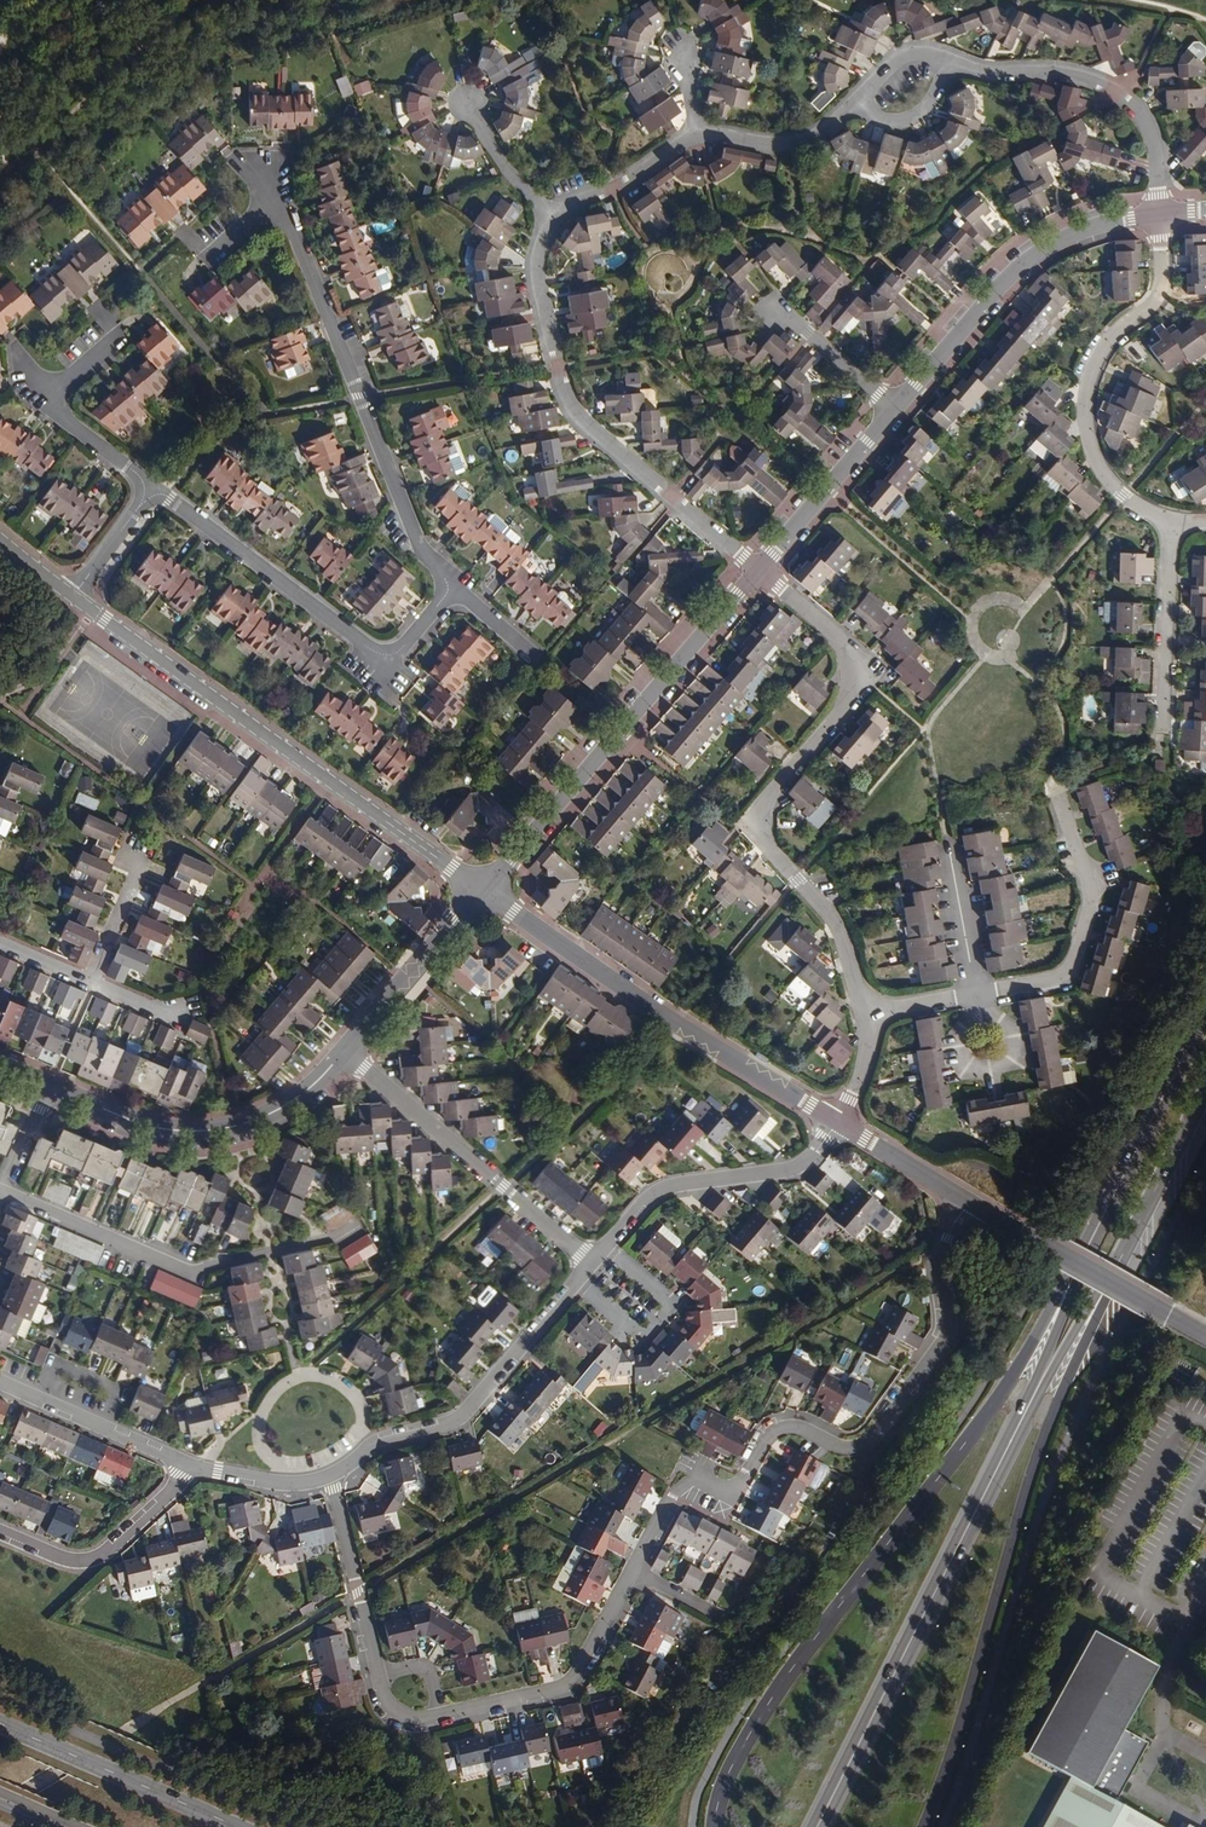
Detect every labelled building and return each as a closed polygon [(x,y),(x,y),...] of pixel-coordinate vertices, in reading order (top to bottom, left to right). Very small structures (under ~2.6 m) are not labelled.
[(741,11),(736,5),(727,11),(722,1),(721,0),(701,0),(698,13),(706,16),(710,21),(715,18),(719,24),(731,17),(735,15),(741,11)] [(896,15),(900,14),(905,16),(910,21),(914,32),(921,29),(924,37),(947,28),(943,20),(934,24),(927,7),(919,0),(894,0),(896,15)] [(617,38),(615,46),(639,51),(641,43),(647,44),(648,39),(657,33),(655,31),(663,25),(662,23),(664,21),(651,2),(641,9),(645,16),(635,22),(629,29),(627,40),(617,38)] [(847,28),(870,39),(874,31),(880,33),(881,30),(885,27),(891,24),(883,4),(873,8),(865,14),(861,24),(852,20),(847,28)] [(998,34),(1003,23),(1005,18),(1000,16),(996,7),(961,20),(963,25),(948,31),(951,41),(967,35),(966,31),(985,24),(986,27),(991,31),(998,34)] [(735,15),(731,17),(719,24),(713,27),(717,34),(717,37),(716,42),(722,44),(720,52),(731,54),(745,58),(747,51),(737,47),(739,37),(737,27),(741,26),(749,19),(743,9),(741,11),(735,15)] [(1019,31),(1032,37),(1039,22),(1018,11),(1010,27),(1003,23),(998,34),(995,39),(1002,43),(1002,45),(1010,49),(1019,31)] [(1064,44),(1071,28),(1072,26),(1044,12),(1039,22),(1032,37),(1026,48),(1034,52),(1044,32),(1057,38),(1054,43),(1062,48),(1064,44)] [(713,27),(719,24),(715,18),(710,21),(713,27)] [(1013,22),(1005,18),(1003,23),(1010,27),(1013,22)] [(876,42),(870,39),(847,28),(841,25),(837,34),(840,36),(836,43),(848,48),(856,53),(868,58),(876,42)] [(1071,28),(1064,44),(1073,48),(1077,40),(1084,43),(1092,44),(1095,43),(1102,62),(1111,59),(1103,34),(1100,25),(1090,28),(1084,25),(1080,32),(1071,28)] [(1112,31),(1103,34),(1111,59),(1117,76),(1134,70),(1132,62),(1124,64),(1117,46),(1120,45),(1127,39),(1131,31),(1115,25),(1112,31)] [(924,37),(921,29),(914,32),(917,39),(918,39),(924,37)] [(880,33),(874,31),(870,39),(876,42),(880,33)] [(737,47),(747,51),(750,40),(739,37),(737,47)] [(722,44),(716,42),(714,50),(720,52),(722,44)] [(1157,79),(1178,78),(1187,78),(1194,77),(1194,67),(1198,61),(1197,60),(1204,53),(1203,49),(1196,42),(1192,43),(1179,57),(1177,63),(1177,67),(1157,68),(1157,67),(1148,67),(1147,82),(1147,86),(1157,85),(1157,79)] [(641,43),(639,51),(646,53),(647,44),(641,43)] [(625,77),(631,86),(649,75),(643,66),(644,61),(638,59),(639,51),(615,46),(613,54),(624,57),(621,68),(625,77)] [(499,81),(505,78),(522,68),(517,60),(509,65),(503,55),(496,50),(484,47),(478,67),(483,69),(485,70),(488,72),(490,77),(495,74),(499,81)] [(751,59),(745,58),(731,54),(720,52),(714,50),(709,68),(723,72),(732,74),(744,77),(746,68),(749,69),(751,59)] [(845,61),(842,60),(822,50),(818,58),(828,63),(823,73),(823,82),(827,92),(847,85),(845,76),(847,72),(841,69),(845,61)] [(646,53),(639,51),(638,59),(644,61),(646,53)] [(847,51),(842,60),(845,61),(851,64),(855,56),(847,51)] [(624,57),(613,54),(611,62),(614,66),(621,68),(624,57)] [(410,91),(430,96),(432,90),(437,91),(438,87),(440,83),(446,79),(435,61),(427,66),(420,75),(417,85),(407,82),(405,89),(410,91)] [(851,64),(845,61),(841,69),(847,72),(851,64)] [(504,103),(511,105),(526,108),(528,97),(528,87),(522,77),(531,72),(527,65),(522,68),(505,78),(509,85),(503,88),(506,94),(504,103)] [(649,75),(631,86),(629,88),(635,97),(637,96),(641,102),(652,95),(660,90),(671,83),(661,67),(649,75)] [(494,84),(499,81),(495,74),(490,77),(494,84)] [(351,75),(338,79),(344,97),(357,92),(355,85),(351,75)] [(720,84),(729,86),(731,78),(722,75),(720,84)] [(505,78),(499,81),(503,88),(509,85),(505,78)] [(1187,78),(1178,78),(1178,86),(1187,86),(1187,78)] [(369,80),(355,85),(357,92),(359,96),(374,90),(369,80)] [(748,91),(729,86),(720,84),(711,82),(707,100),(721,103),(729,105),(741,108),(744,100),(746,100),(748,91)] [(1034,84),(1033,84),(1028,101),(1036,103),(1039,96),(1058,102),(1057,105),(1056,113),(1062,123),(1068,119),(1071,118),(1076,115),(1077,115),(1074,109),(1078,97),(1069,95),(1072,87),(1055,84),(1053,90),(1050,89),(1034,84)] [(1195,108),(1204,107),(1203,96),(1201,96),(1200,88),(1188,89),(1178,89),(1165,90),(1166,109),(1195,108)] [(953,124),(965,128),(975,131),(978,122),(968,119),(971,110),(969,99),(964,90),(945,100),(949,108),(948,113),(954,116),(951,124),(953,124)] [(294,96),(281,96),(281,128),(295,128),(295,122),(301,122),(301,125),(312,124),(312,91),(294,91),(294,96)] [(408,135),(413,133),(431,123),(426,116),(431,113),(428,107),(430,96),(410,91),(407,103),(408,113),(413,122),(404,128),(408,135)] [(281,128),(281,96),(267,97),(267,92),(249,93),(250,126),(262,126),(262,123),(267,123),(267,128),(281,128)] [(654,98),(658,105),(666,100),(662,93),(654,98)] [(666,100),(658,105),(639,117),(645,127),(648,125),(652,132),(663,125),(670,120),(682,112),(671,96),(666,100)] [(511,105),(504,103),(502,111),(508,113),(511,105)] [(526,108),(511,105),(508,113),(502,111),(502,114),(501,117),(494,121),(506,140),(516,133),(521,127),(524,116),(534,119),(536,111),(526,108)] [(729,108),(720,106),(718,114),(726,116),(729,108)] [(1183,160),(1205,135),(1205,107),(1204,107),(1195,108),(1195,116),(1199,124),(1201,126),(1187,141),(1188,143),(1177,154),(1183,160)] [(435,120),(431,113),(426,116),(431,123),(435,120)] [(954,116),(948,113),(945,122),(951,124),(954,116)] [(168,145),(184,164),(190,171),(203,159),(199,154),(203,150),(205,152),(214,144),(217,147),(225,140),(203,116),(196,122),(193,119),(179,131),(181,134),(168,145)] [(534,119),(524,116),(521,127),(531,129),(534,119)] [(1068,134),(1065,143),(1070,145),(1097,153),(1116,158),(1118,151),(1103,147),(1103,145),(1083,139),(1084,134),(1084,128),(1079,119),(1073,122),(1071,123),(1064,127),(1068,134)] [(677,129),(672,122),(664,128),(669,135),(677,129)] [(953,124),(951,124),(945,122),(943,128),(941,131),(938,132),(937,133),(940,139),(932,142),(945,165),(951,162),(946,152),(957,146),(961,140),(965,128),(953,124)] [(431,123),(413,133),(419,144),(425,149),(436,152),(434,162),(442,165),(449,140),(440,137),(442,131),(437,130),(434,128),(431,123)] [(449,140),(451,134),(445,132),(442,131),(440,137),(449,140)] [(859,173),(866,151),(867,148),(861,146),(863,141),(857,139),(855,138),(850,131),(833,141),(837,149),(844,157),(842,163),(844,167),(859,173)] [(456,142),(449,140),(442,165),(450,166),(452,156),(462,159),(472,157),(482,151),(471,133),(464,137),(457,135),(456,142)] [(930,137),(932,142),(940,139),(937,133),(930,137)] [(451,134),(449,140),(456,142),(457,135),(451,134)] [(902,139),(885,134),(880,146),(877,155),(873,167),(881,170),(880,172),(890,175),(900,145),(902,139)] [(1183,160),(1181,162),(1188,168),(1199,155),(1200,156),(1205,150),(1205,135),(1183,160)] [(925,146),(932,142),(930,137),(922,141),(925,146)] [(1027,152),(1045,185),(1053,180),(1044,163),(1056,156),(1056,155),(1048,140),(1027,152)] [(912,165),(922,165),(925,163),(933,178),(947,170),(945,165),(932,142),(925,146),(922,141),(918,143),(914,144),(907,142),(905,147),(901,162),(912,165)] [(867,148),(866,151),(874,154),(877,145),(869,142),(867,148)] [(1062,152),(1056,155),(1056,156),(1065,171),(1073,167),(1077,160),(1078,156),(1098,163),(1099,161),(1113,166),(1116,158),(1097,153),(1070,145),(1065,143),(1062,152)] [(724,156),(709,165),(713,172),(718,182),(735,170),(738,164),(739,160),(759,164),(762,155),(725,147),(724,156)] [(959,154),(955,147),(946,152),(951,162),(957,158),(959,154)] [(1033,213),(1040,208),(1032,194),(1041,189),(1046,187),(1045,185),(1035,166),(1027,152),(1025,149),(1007,159),(1013,171),(1017,168),(1026,185),(1008,195),(1013,204),(1009,206),(1014,215),(1030,207),(1033,213)] [(703,167),(688,164),(683,157),(652,178),(658,186),(675,174),(677,178),(683,182),(702,185),(703,174),(703,167)] [(778,160),(768,158),(765,167),(776,170),(778,160)] [(317,190),(323,204),(347,194),(353,191),(347,179),(344,179),(337,161),(317,169),(324,188),(317,190)] [(953,167),(951,162),(945,165),(947,170),(953,167)] [(205,189),(184,164),(171,175),(168,171),(154,184),(156,187),(150,193),(171,218),(179,211),(176,208),(185,201),(183,198),(187,195),(192,200),(205,189)] [(706,166),(703,167),(703,174),(707,173),(713,172),(709,165),(706,166)] [(662,192),(658,186),(652,178),(648,181),(645,182),(651,192),(632,205),(642,219),(654,211),(666,227),(674,222),(656,197),(662,192)] [(1032,194),(1040,208),(1049,203),(1041,189),(1032,194)] [(964,232),(979,244),(985,236),(992,231),(978,215),(988,205),(978,192),(960,209),(972,223),(964,232)] [(171,218),(150,193),(144,198),(141,195),(127,207),(129,211),(116,222),(138,247),(151,236),(147,230),(151,226),(153,228),(162,221),(165,224),(171,218)] [(329,216),(337,236),(357,228),(350,208),(352,207),(347,194),(323,204),(317,207),(323,219),(329,216)] [(481,227),(500,240),(505,244),(515,229),(506,223),(508,220),(512,223),(520,212),(503,199),(493,213),(486,209),(482,216),(479,214),(474,222),(479,225),(481,227)] [(585,216),(588,235),(592,254),(602,252),(598,232),(612,229),(613,235),(622,234),(619,217),(610,218),(609,212),(585,216)] [(481,227),(479,225),(474,233),(482,240),(476,248),(474,258),(477,270),(488,267),(497,265),(496,256),(499,252),(494,247),(500,240),(481,227)] [(976,247),(979,244),(964,232),(959,227),(935,257),(929,252),(923,259),(936,270),(956,247),(967,257),(976,247)] [(357,228),(337,236),(344,253),(337,256),(343,269),(372,257),(367,244),(364,245),(357,228)] [(592,254),(588,235),(579,236),(573,232),(562,246),(570,252),(578,253),(582,252),(585,272),(579,274),(580,281),(590,279),(596,278),(592,254)] [(1196,264),(1205,264),(1205,233),(1184,234),(1186,256),(1191,256),(1196,256),(1196,264)] [(63,268),(84,293),(91,287),(89,284),(98,276),(96,274),(100,270),(105,276),(118,264),(97,239),(84,250),(81,247),(66,259),(69,263),(63,268)] [(505,244),(500,240),(494,247),(499,252),(505,244)] [(1113,271),(1131,270),(1131,259),(1137,259),(1141,259),(1140,240),(1117,241),(1117,261),(1113,261),(1113,271)] [(814,266),(816,264),(810,258),(797,273),(795,270),(773,243),(755,258),(759,263),(760,263),(766,272),(776,263),(790,279),(794,275),(801,281),(812,269),(814,266)] [(936,270),(923,259),(911,249),(896,267),(904,274),(910,279),(918,269),(934,282),(934,281),(947,292),(953,284),(936,270)] [(738,284),(730,291),(744,302),(757,292),(743,276),(754,267),(750,262),(743,253),(725,269),(738,284)] [(825,253),(816,264),(814,266),(825,276),(810,294),(818,300),(806,314),(813,320),(817,315),(825,307),(827,309),(854,278),(844,270),(825,253)] [(377,270),(372,257),(343,269),(348,282),(354,280),(362,298),(390,287),(391,284),(385,269),(382,267),(377,270)] [(759,263),(755,258),(752,260),(750,262),(754,267),(756,266),(759,263)] [(1196,264),(1197,275),(1192,276),(1187,276),(1189,297),(1205,295),(1205,264),(1196,264)] [(485,298),(517,293),(513,275),(499,278),(497,265),(488,267),(491,279),(479,281),(481,290),(478,290),(480,299),(485,298)] [(77,300),(84,293),(63,268),(56,274),(53,271),(39,283),(42,286),(29,297),(34,304),(50,323),(63,311),(59,306),(63,302),(65,304),(74,297),(77,300)] [(238,284),(229,292),(237,301),(251,318),(265,305),(262,302),(272,293),(252,269),(240,278),(245,283),(240,286),(238,284)] [(814,271),(812,269),(801,281),(803,283),(814,271)] [(1137,270),(1131,270),(1113,271),(1114,292),(1109,292),(1110,302),(1127,300),(1127,291),(1133,291),(1137,290),(1137,270)] [(878,289),(899,307),(920,326),(926,319),(912,308),(913,306),(897,294),(906,283),(901,278),(893,272),(878,289)] [(910,279),(904,274),(901,278),(906,283),(910,279)] [(237,301),(229,292),(215,276),(206,284),(208,286),(203,290),(199,285),(189,295),(210,319),(220,310),(223,313),(237,301)] [(34,304),(13,279),(0,290),(0,334),(7,327),(5,324),(14,316),(12,314),(16,310),(21,316),(34,304)] [(591,289),(590,279),(580,281),(582,291),(591,289)] [(1043,308),(1037,315),(1051,327),(1057,320),(1054,316),(1067,300),(1048,284),(1035,301),(1039,304),(1043,308)] [(871,295),(871,302),(872,320),(875,356),(883,355),(882,339),(884,338),(882,317),(886,317),(892,314),(899,307),(878,289),(873,295),(871,295)] [(569,296),(572,314),(605,308),(610,307),(608,298),(605,299),(604,290),(592,292),(569,296)] [(744,302),(730,291),(724,302),(726,303),(721,310),(720,318),(721,321),(701,327),(704,336),(712,334),(740,327),(737,318),(741,312),(739,310),(744,303),(744,302)] [(872,320),(871,302),(863,303),(850,291),(825,321),(826,332),(832,325),(839,331),(841,330),(844,326),(848,331),(859,319),(864,320),(872,320)] [(517,293),(485,298),(487,309),(490,309),(491,317),(504,315),(526,311),(523,292),(517,293)] [(384,343),(411,332),(406,319),(403,320),(396,301),(375,310),(382,328),(376,330),(381,344),(384,343)] [(1039,304),(1033,311),(1037,315),(1043,308),(1039,304)] [(605,308),(572,314),(568,315),(571,333),(585,331),(594,330),(605,327),(604,319),(607,319),(605,308)] [(1031,322),(1037,315),(1033,311),(1027,318),(1031,322)] [(1023,315),(1010,330),(1028,345),(1041,330),(1045,334),(1051,327),(1037,315),(1031,322),(1027,318),(1023,315)] [(504,318),(506,326),(515,325),(514,316),(504,318)] [(1204,321),(1202,318),(1180,335),(1182,338),(1204,321)] [(135,345),(147,358),(157,370),(171,357),(169,354),(179,345),(158,321),(146,330),(151,335),(146,339),(144,337),(135,345)] [(1187,359),(1191,366),(1205,355),(1205,348),(1205,347),(1205,324),(1204,321),(1182,338),(1180,335),(1173,326),(1166,332),(1187,359)] [(515,325),(506,326),(491,329),(493,339),(496,338),(497,347),(509,345),(532,341),(528,322),(515,325)] [(1168,374),(1187,359),(1166,332),(1161,325),(1153,331),(1162,342),(1151,350),(1168,374)] [(305,341),(300,328),(270,339),(275,352),(271,353),(278,371),(309,359),(304,347),(302,348),(299,343),(305,341)] [(1005,352),(998,359),(1012,371),(1019,364),(1015,361),(1028,345),(1010,330),(997,346),(1001,349),(1005,352)] [(414,331),(411,332),(384,343),(389,356),(395,354),(397,359),(394,360),(398,371),(429,359),(423,342),(419,343),(414,331)] [(595,341),(594,333),(585,335),(587,343),(595,341)] [(750,361),(762,349),(753,343),(750,347),(744,344),(741,333),(724,338),(705,342),(708,352),(728,347),(729,351),(734,358),(741,362),(745,357),(750,361)] [(774,335),(762,349),(750,361),(749,363),(756,369),(770,354),(780,363),(782,361),(786,356),(797,344),(785,333),(780,339),(774,335)] [(521,355),(519,347),(510,349),(512,357),(521,355)] [(802,393),(810,392),(809,382),(806,377),(802,374),(816,358),(812,355),(815,352),(812,348),(809,352),(797,366),(791,360),(787,365),(792,386),(793,393),(794,393),(802,393)] [(994,356),(998,359),(1005,352),(1001,349),(994,356)] [(791,360),(786,356),(782,361),(787,365),(791,360)] [(992,367),(998,359),(994,356),(988,363),(992,367)] [(157,370),(147,358),(138,366),(140,368),(136,372),(132,368),(121,377),(123,379),(143,401),(153,392),(155,395),(169,383),(157,370)] [(971,375),(975,378),(988,390),(1002,374),(1006,378),(1012,371),(998,359),(992,367),(988,363),(984,360),(971,375)] [(975,378),(971,375),(965,382),(969,385),(975,378)] [(1135,377),(1131,375),(1121,398),(1125,400),(1135,377)] [(1112,394),(1108,403),(1141,417),(1147,420),(1159,390),(1135,377),(1125,400),(1121,398),(1112,394)] [(947,394),(951,397),(965,409),(978,394),(982,397),(988,390),(975,378),(969,385),(965,382),(961,379),(947,394)] [(145,403),(143,401),(123,379),(113,388),(117,393),(113,397),(110,394),(101,402),(102,403),(90,414),(113,432),(121,425),(123,428),(137,415),(135,412),(145,403)] [(531,389),(529,381),(520,383),(522,391),(531,389)] [(627,390),(626,382),(617,382),(618,391),(627,390)] [(1033,425),(1041,431),(1053,418),(1045,411),(1049,407),(1053,402),(1038,389),(1036,391),(1022,408),(1037,420),(1033,425)] [(516,413),(548,407),(545,390),(532,393),(522,394),(510,397),(512,405),(509,405),(510,414),(516,413)] [(608,413),(620,412),(626,411),(644,410),(643,401),(640,401),(640,392),(627,393),(618,394),(605,395),(606,413),(608,413)] [(782,403),(788,408),(829,443),(834,437),(822,426),(823,425),(807,411),(809,409),(812,401),(812,392),(810,392),(802,393),(794,393),(790,394),(782,403)] [(951,397),(947,394),(940,402),(944,406),(951,397)] [(965,409),(951,397),(944,406),(940,402),(937,399),(923,415),(941,430),(954,414),(959,417),(965,409)] [(1141,417),(1108,403),(1102,400),(1098,411),(1111,416),(1106,429),(1108,430),(1104,440),(1109,448),(1117,452),(1124,437),(1132,440),(1141,417)] [(553,407),(548,407),(516,413),(518,424),(521,424),(522,432),(534,429),(543,428),(557,426),(553,407)] [(1056,413),(1049,407),(1045,411),(1053,418),(1055,415),(1056,413)] [(829,443),(788,408),(773,425),(786,436),(794,427),(809,440),(809,439),(823,450),(829,443)] [(643,442),(644,442),(660,441),(661,438),(660,433),(659,433),(657,409),(653,409),(644,410),(626,411),(620,412),(620,421),(642,420),(643,442)] [(415,453),(444,442),(440,429),(437,430),(430,411),(409,419),(416,438),(410,440),(415,453)] [(1053,462),(1061,454),(1065,449),(1057,441),(1061,436),(1064,433),(1061,431),(1066,424),(1055,415),(1053,418),(1041,431),(1034,439),(1048,451),(1045,455),(1053,462)] [(10,457),(28,435),(17,426),(13,431),(8,428),(10,425),(0,418),(0,419),(0,454),(8,460),(10,457)] [(905,445),(899,452),(917,468),(923,461),(919,458),(926,450),(922,447),(929,438),(915,425),(912,428),(909,427),(907,429),(908,433),(901,442),(905,445)] [(535,433),(536,441),(545,439),(544,431),(535,433)] [(28,435),(10,457),(21,466),(23,464),(39,476),(52,458),(36,446),(40,440),(30,432),(28,435)] [(330,468),(346,461),(341,448),(335,450),(333,445),(336,443),(331,432),(300,444),(307,462),(311,461),(316,473),(330,468)] [(545,439),(536,441),(533,442),(520,444),(521,455),(541,451),(544,466),(560,463),(558,448),(575,445),(574,434),(545,439)] [(660,441),(644,442),(645,452),(683,448),(686,458),(692,464),(704,452),(699,447),(698,436),(661,438),(660,441)] [(1069,444),(1061,436),(1057,441),(1065,449),(1069,444)] [(444,442),(415,453),(420,467),(426,464),(434,483),(464,471),(457,452),(450,455),(444,442)] [(754,449),(740,465),(779,500),(786,493),(774,483),(775,481),(759,468),(767,459),(754,449)] [(227,500),(244,477),(246,474),(235,466),(238,463),(223,452),(204,479),(213,486),(215,483),(219,487),(216,492),(227,500)] [(917,468),(899,452),(897,454),(892,454),(890,457),(891,461),(885,468),(889,472),(883,479),(902,495),(908,500),(915,493),(904,484),(917,468)] [(1205,478),(1205,452),(1194,460),(1198,465),(1205,478)] [(1064,496),(1065,495),(1077,482),(1069,475),(1073,471),(1076,467),(1061,454),(1053,462),(1045,472),(1061,485),(1057,490),(1064,496)] [(361,455),(346,461),(330,468),(333,476),(329,478),(336,496),(340,494),(347,510),(353,507),(357,516),(374,509),(370,500),(377,498),(371,481),(364,484),(362,478),(364,477),(361,466),(365,464),(361,455)] [(716,491),(727,491),(725,472),(725,471),(719,472),(704,460),(693,473),(699,479),(686,494),(693,500),(707,485),(710,487),(716,491)] [(779,500),(740,465),(734,472),(725,472),(727,491),(737,490),(742,486),(745,483),(761,497),(762,495),(774,506),(779,500)] [(1198,465),(1177,478),(1193,502),(1205,495),(1205,497),(1205,478),(1198,465)] [(553,483),(551,469),(534,472),(538,495),(559,491),(591,486),(590,478),(574,481),(574,479),(553,483)] [(1080,477),(1073,471),(1069,475),(1077,482),(1080,477)] [(1061,485),(1045,472),(1038,480),(1053,494),(1057,490),(1061,485)] [(255,485),(244,477),(225,503),(236,511),(241,505),(256,517),(270,499),(254,487),(255,485)] [(1077,482),(1065,495),(1081,509),(1077,514),(1085,520),(1097,505),(1090,499),(1093,495),(1096,491),(1080,477),(1077,482)] [(53,512),(64,521),(83,495),(72,486),(68,491),(64,488),(66,486),(56,478),(36,505),(51,516),(53,512)] [(888,511),(902,495),(883,479),(882,481),(876,480),(874,482),(876,488),(869,495),(874,499),(867,506),(885,522),(892,514),(888,511)] [(623,492),(622,484),(613,484),(613,493),(623,492)] [(456,534),(477,510),(466,500),(470,495),(458,485),(454,485),(449,490),(448,489),(434,506),(449,519),(445,525),(456,534)] [(615,514),(637,512),(638,512),(636,494),(623,495),(614,496),(601,497),(602,505),(599,506),(600,515),(603,515),(615,514)] [(83,495),(64,521),(75,529),(72,532),(87,543),(106,516),(97,509),(95,512),(91,508),(94,503),(83,495)] [(1101,501),(1093,495),(1090,499),(1097,505),(1101,501)] [(271,497),(270,499),(256,517),(252,523),(263,531),(267,525),(283,537),(297,520),(281,507),(282,505),(271,497)] [(487,518),(477,510),(456,534),(466,543),(470,538),(486,551),(500,534),(485,521),(487,518)] [(637,512),(615,514),(616,527),(619,534),(628,542),(617,555),(623,561),(644,536),(638,530),(642,526),(638,522),(637,512)] [(644,536),(645,536),(649,532),(642,526),(638,530),(644,536)] [(497,569),(507,578),(518,565),(528,553),(517,544),(515,547),(500,534),(486,551),(501,564),(497,569)] [(648,554),(648,562),(666,560),(702,557),(701,550),(684,552),(684,550),(664,552),(663,547),(660,541),(653,535),(649,540),(642,548),(648,554)] [(819,555),(816,558),(835,574),(848,557),(852,561),(859,553),(840,537),(834,545),(830,541),(824,549),(819,549),(817,551),(819,555)] [(339,551),(323,539),(310,557),(326,569),(322,574),(333,583),(348,563),(352,557),(341,549),(339,551)] [(149,584),(160,592),(179,566),(168,558),(164,563),(159,559),(161,556),(151,550),(131,577),(146,587),(149,584)] [(1144,553),(1120,552),(1119,573),(1114,573),(1114,582),(1133,583),(1133,573),(1139,573),(1151,574),(1152,557),(1144,557),(1144,553)] [(1205,585),(1205,555),(1192,554),(1191,574),(1195,575),(1201,575),(1201,585),(1205,585)] [(379,573),(371,582),(395,603),(404,593),(400,589),(403,585),(406,587),(413,577),(388,556),(376,569),(379,573)] [(525,557),(518,565),(529,574),(536,566),(525,557)] [(840,578),(835,574),(816,558),(809,566),(805,562),(800,569),(796,569),(794,571),(795,574),(793,577),(810,592),(811,593),(826,576),(836,584),(840,578)] [(666,560),(648,562),(649,570),(643,577),(657,589),(684,612),(688,606),(676,596),(677,595),(661,581),(664,577),(667,572),(666,560)] [(515,601),(525,610),(546,585),(536,576),(534,578),(529,574),(518,565),(507,578),(504,582),(519,595),(515,601)] [(179,566),(160,592),(170,600),(168,603),(182,614),(202,587),(193,580),(191,582),(186,579),(190,574),(179,566)] [(657,589),(643,577),(626,597),(633,602),(667,631),(672,626),(660,615),(661,614),(646,601),(657,589)] [(395,603),(371,582),(362,592),(359,590),(347,604),(372,625),(380,616),(378,614),(382,610),(386,614),(395,603)] [(237,627),(255,604),(257,601),(246,593),(242,598),(237,594),(239,592),(229,584),(209,611),(224,623),(227,619),(237,627)] [(546,585),(525,610),(536,619),(541,614),(556,627),(570,610),(555,597),(557,594),(546,585)] [(1201,585),(1195,585),(1191,585),(1190,605),(1194,605),(1200,606),(1200,615),(1203,615),(1205,615),(1205,585),(1201,585)] [(883,635),(895,621),(879,607),(882,603),(866,590),(851,609),(859,615),(863,611),(870,617),(866,622),(863,625),(879,639),(883,635)] [(863,593),(861,591),(858,593),(848,606),(851,609),(863,593)] [(555,597),(570,610),(577,603),(564,593),(559,592),(557,594),(555,597)] [(1116,622),(1117,601),(1104,601),(1103,619),(1106,622),(1111,622),(1116,622)] [(1140,602),(1117,601),(1116,622),(1111,622),(1111,632),(1129,633),(1129,623),(1135,624),(1139,624),(1140,602)] [(668,632),(667,631),(633,602),(621,616),(639,632),(642,629),(647,628),(661,640),(668,632)] [(766,624),(760,632),(774,644),(784,653),(791,645),(785,640),(800,621),(792,615),(790,617),(771,602),(758,618),(761,620),(766,624)] [(258,652),(260,649),(278,625),(269,618),(267,620),(262,617),(266,612),(255,604),(237,627),(235,630),(246,637),(244,641),(258,652)] [(883,649),(898,662),(913,644),(898,631),(910,616),(904,610),(895,621),(883,635),(890,641),(886,645),(883,649)] [(870,617),(863,611),(859,615),(866,622),(870,617)] [(608,630),(627,646),(630,642),(635,641),(650,653),(656,646),(639,632),(621,616),(608,630)] [(766,624),(761,620),(755,628),(760,632),(766,624)] [(278,625),(260,649),(275,660),(277,657),(288,665),(307,639),(296,630),(292,636),(288,632),(290,630),(280,622),(278,625)] [(444,648),(469,669),(477,659),(481,661),(493,648),(467,626),(459,635),(462,638),(458,641),(453,638),(444,648)] [(751,652),(745,658),(760,670),(765,664),(760,661),(774,644),(760,632),(755,628),(742,644),(747,648),(751,652)] [(627,646),(608,630),(596,644),(614,660),(618,656),(624,655),(638,667),(644,660),(627,646)] [(890,641),(883,635),(879,639),(886,645),(890,641)] [(318,647),(307,639),(288,665),(298,673),(296,676),(310,687),(330,660),(321,653),(319,655),(315,652),(318,647)] [(584,653),(581,656),(607,678),(609,675),(608,667),(614,660),(596,644),(593,642),(588,649),(584,648),(584,653)] [(921,651),(913,644),(898,662),(897,664),(904,671),(898,680),(923,700),(934,687),(925,679),(928,675),(912,662),(921,651)] [(1130,647),(1102,646),(1101,657),(1115,658),(1114,678),(1137,679),(1137,683),(1148,684),(1149,660),(1138,660),(1138,658),(1135,658),(1129,658),(1130,647)] [(469,669),(444,648),(436,659),(440,662),(436,667),(434,665),(427,674),(438,683),(452,695),(463,682),(460,679),(469,669)] [(751,652),(747,648),(742,655),(745,658),(751,652)] [(760,670),(745,658),(742,655),(728,671),(732,674),(737,678),(730,685),(742,695),(744,697),(750,690),(746,686),(760,670)] [(607,678),(581,656),(579,659),(576,658),(576,662),(569,671),(590,688),(598,679),(604,680),(607,678)] [(904,671),(897,664),(893,668),(892,669),(901,676),(904,671)] [(714,691),(712,694),(730,710),(742,695),(730,685),(726,682),(707,665),(700,674),(714,685),(714,691)] [(764,674),(760,670),(746,686),(750,690),(764,674)] [(822,684),(807,671),(806,672),(792,688),(807,701),(804,705),(812,712),(824,698),(816,692),(822,684)] [(737,678),(732,674),(726,682),(730,685),(737,678)] [(700,708),(718,724),(730,710),(712,694),(695,680),(688,688),(703,700),(703,705),(700,708)] [(452,695),(438,683),(429,694),(434,698),(421,714),(438,728),(452,713),(454,715),(462,704),(452,695)] [(828,693),(820,687),(816,692),(824,698),(828,693)] [(543,706),(567,726),(570,723),(569,717),(576,708),(555,690),(548,698),(545,698),(545,703),(543,706)] [(1198,720),(1205,720),(1205,690),(1205,700),(1199,700),(1194,700),(1194,703),(1183,703),(1182,719),(1193,720),(1198,720)] [(1129,692),(1099,691),(1099,701),(1114,702),(1113,723),(1112,734),(1138,734),(1138,724),(1147,725),(1147,720),(1147,703),(1142,703),(1133,703),(1129,702),(1129,692)] [(1134,692),(1133,703),(1142,703),(1143,693),(1134,692)] [(328,725),(339,734),(358,708),(347,700),(343,705),(326,693),(313,711),(330,723),(328,725)] [(707,738),(718,724),(700,708),(683,694),(677,702),(690,714),(691,719),(688,722),(707,738)] [(744,697),(742,695),(730,710),(734,713),(746,699),(744,697)] [(858,736),(872,747),(879,739),(874,736),(887,720),(869,704),(856,720),(860,724),(864,728),(858,736)] [(530,719),(533,722),(551,737),(552,738),(558,730),(565,729),(567,726),(543,706),(540,709),(537,708),(537,712),(530,719)] [(368,752),(381,734),(365,722),(369,716),(358,708),(339,734),(350,742),(352,740),(368,752)] [(695,752),(707,738),(688,722),(671,708),(665,716),(679,729),(679,733),(676,736),(695,752)] [(1179,730),(1192,730),(1193,720),(1182,719),(1180,719),(1179,730)] [(1198,720),(1198,731),(1192,730),(1179,730),(1178,747),(1186,747),(1186,757),(1205,758),(1205,720),(1198,720)] [(533,722),(521,735),(539,751),(556,765),(562,759),(549,747),(546,742),(551,737),(533,722)] [(695,752),(676,736),(660,722),(653,730),(668,743),(668,747),(665,750),(683,765),(695,752)] [(854,732),(858,736),(864,728),(860,724),(854,732)] [(194,771),(213,744),(207,740),(209,737),(200,731),(178,760),(194,771)] [(852,743),(858,736),(854,732),(847,739),(852,743)] [(521,735),(508,750),(526,766),(544,780),(550,773),(536,762),(535,756),(539,751),(521,735)] [(401,745),(389,736),(370,763),(381,771),(378,774),(393,785),(413,757),(403,751),(401,753),(397,750),(401,745)] [(866,755),(872,747),(858,736),(852,743),(847,739),(843,736),(830,752),(848,767),(861,751),(866,755)] [(768,753),(751,738),(736,756),(753,771),(749,775),(757,781),(769,767),(761,761),(765,756),(768,753)] [(215,741),(213,744),(194,771),(209,782),(228,755),(222,751),(224,748),(215,741)] [(523,770),(526,766),(508,750),(496,764),(532,794),(538,787),(524,774),(523,770)] [(228,755),(209,782),(224,793),(243,766),(239,762),(241,760),(230,752),(228,755)] [(246,808),(265,781),(259,777),(270,762),(261,756),(231,798),(246,808)] [(773,762),(765,756),(761,761),(769,767),(773,762)] [(1165,770),(1165,759),(1155,760),(1155,770),(1165,770)] [(72,766),(61,762),(55,776),(66,780),(72,766)] [(635,785),(654,801),(665,787),(647,771),(643,775),(639,776),(625,763),(619,771),(635,785)] [(13,803),(19,790),(33,796),(42,776),(17,766),(7,770),(0,786),(0,797),(13,803)] [(811,781),(803,774),(791,789),(799,795),(795,800),(792,803),(809,817),(824,799),(807,785),(811,781)] [(607,785),(623,799),(642,815),(654,801),(635,785),(633,788),(627,789),(613,777),(607,785)] [(88,778),(75,778),(76,792),(88,791),(88,778)] [(261,819),(280,792),(275,788),(277,786),(267,778),(265,781),(246,808),(261,819)] [(1088,802),(1092,814),(1112,807),(1102,779),(1078,787),(1084,804),(1088,802)] [(282,789),(280,792),(261,819),(277,830),(296,804),(290,799),(292,797),(282,789)] [(799,795),(791,789),(788,793),(795,800),(799,795)] [(642,815),(623,799),(620,803),(615,803),(601,791),(595,799),(612,813),(630,829),(642,815)] [(476,796),(478,815),(485,820),(485,826),(491,826),(494,828),(486,836),(494,843),(513,820),(484,795),(476,796)] [(473,821),(478,815),(476,796),(470,796),(445,825),(466,843),(472,837),(464,830),(467,827),(473,827),(473,821)] [(13,824),(21,806),(13,803),(0,797),(0,819),(13,824)] [(310,850),(325,828),(338,811),(330,805),(320,821),(314,821),(309,818),(294,839),(310,850)] [(618,843),(630,829),(612,813),(608,818),(603,817),(589,805),(583,813),(600,828),(618,843)] [(1107,841),(1127,834),(1117,806),(1112,807),(1092,814),(1099,831),(1102,830),(1107,841)] [(124,816),(113,812),(110,821),(120,825),(124,816)] [(115,835),(111,826),(88,816),(79,836),(92,842),(87,854),(103,862),(115,835)] [(325,860),(340,839),(353,821),(346,816),(335,830),(329,832),(325,828),(310,850),(325,860)] [(606,858),(618,843),(600,828),(596,831),(591,831),(577,820),(571,827),(606,858)] [(711,869),(712,868),(723,854),(716,848),(719,843),(728,833),(716,823),(711,829),(702,822),(693,832),(698,836),(690,845),(707,859),(703,863),(711,869)] [(325,860),(340,871),(355,850),(368,832),(361,827),(351,841),(344,842),(340,839),(325,860)] [(980,856),(1001,852),(997,829),(962,836),(964,850),(971,849),(979,848),(980,856)] [(1131,833),(1127,834),(1107,841),(1113,858),(1118,856),(1122,867),(1141,861),(1131,833)] [(358,852),(355,850),(340,871),(355,882),(368,863),(383,843),(376,838),(367,851),(358,852)] [(902,871),(923,867),(922,859),(929,858),(936,856),(934,841),(898,849),(902,871)] [(368,863),(380,872),(395,852),(383,843),(368,863)] [(727,850),(719,843),(716,848),(723,854),(727,850)] [(559,881),(577,879),(577,872),(547,848),(528,871),(535,877),(543,868),(546,870),(547,876),(552,876),(559,881)] [(980,856),(979,848),(971,849),(973,857),(980,856)] [(724,900),(731,891),(743,877),(735,871),(739,866),(742,862),(727,850),(723,854),(712,868),(727,880),(721,888),(722,889),(718,894),(724,900)] [(106,873),(103,862),(87,854),(80,851),(72,870),(85,876),(80,888),(96,895),(106,873)] [(985,879),(1006,875),(1001,852),(980,856),(973,857),(966,858),(968,874),(976,872),(983,871),(985,879)] [(166,887),(183,895),(189,882),(203,888),(211,870),(187,858),(177,863),(166,887)] [(930,866),(929,858),(922,859),(923,867),(930,866)] [(387,895),(388,903),(406,901),(413,893),(417,892),(418,887),(420,884),(430,892),(437,884),(413,864),(387,895)] [(930,866),(923,867),(902,871),(906,894),(927,890),(925,882),(932,881),(940,879),(938,865),(930,866)] [(735,871),(743,877),(747,872),(739,866),(735,871)] [(985,879),(983,871),(976,872),(978,880),(985,879)] [(747,872),(743,877),(751,883),(755,879),(747,872)] [(993,892),(995,901),(1015,897),(1010,874),(1006,875),(985,879),(978,880),(981,895),(986,893),(993,892)] [(743,877),(731,891),(739,897),(742,893),(750,900),(758,907),(762,902),(768,908),(780,895),(757,876),(755,879),(751,883),(743,877)] [(578,887),(577,879),(559,881),(559,882),(553,890),(548,890),(548,895),(545,899),(536,890),(529,897),(551,916),(553,917),(578,887)] [(1119,907),(1139,914),(1143,915),(1152,885),(1133,879),(1130,888),(1125,886),(1119,907)] [(934,888),(932,881),(925,882),(927,890),(934,889),(933,888),(934,888)] [(78,910),(73,923),(89,930),(100,907),(96,895),(80,888),(73,885),(65,904),(78,910)] [(145,917),(163,925),(169,912),(182,917),(190,898),(183,895),(166,887),(157,891),(145,917)] [(934,889),(927,890),(906,894),(902,895),(906,917),(926,913),(924,905),(930,904),(936,903),(934,889)] [(986,893),(988,902),(995,901),(993,892),(986,893)] [(742,893),(739,897),(747,904),(750,900),(742,893)] [(724,900),(718,894),(714,898),(721,903),(724,900)] [(995,924),(1001,923),(1019,920),(1015,897),(995,901),(996,910),(990,911),(984,912),(986,926),(995,924)] [(414,908),(406,901),(388,903),(390,911),(419,936),(439,912),(431,905),(423,915),(420,913),(419,907),(414,908)] [(996,910),(995,901),(988,902),(990,911),(996,910)] [(300,912),(290,904),(284,912),(293,920),(300,912)] [(597,944),(616,916),(601,906),(580,935),(591,942),(592,940),(597,944)] [(1130,942),(1139,914),(1119,907),(1116,916),(1111,915),(1106,935),(1126,941),(1130,942)] [(906,917),(910,939),(926,936),(934,935),(940,934),(942,934),(939,918),(933,920),(927,921),(926,913),(906,917)] [(138,914),(134,923),(145,917),(138,914)] [(607,950),(612,954),(631,926),(616,916),(597,944),(596,946),(605,953),(607,950)] [(124,946),(141,953),(147,940),(161,946),(169,928),(163,925),(145,917),(134,923),(124,946)] [(784,944),(797,928),(785,919),(767,941),(779,951),(784,944)] [(990,948),(997,947),(1018,943),(1027,941),(1022,919),(1019,920),(1001,923),(1003,931),(996,932),(988,934),(990,948)] [(82,965),(92,941),(89,930),(73,923),(65,920),(57,938),(71,945),(65,957),(82,965)] [(712,938),(720,930),(713,922),(705,930),(712,938)] [(1003,931),(1001,923),(995,924),(996,932),(1003,931)] [(631,926),(612,954),(611,956),(620,963),(622,960),(627,964),(646,937),(631,926)] [(797,962),(804,968),(810,960),(816,953),(809,947),(812,943),(815,939),(799,926),(797,928),(784,944),(800,958),(797,962)] [(336,945),(362,968),(364,969),(370,962),(368,960),(374,954),(348,931),(336,945)] [(936,944),(934,935),(926,936),(928,945),(936,944)] [(1098,943),(1092,963),(1112,969),(1117,970),(1126,941),(1106,935),(1103,945),(1098,943)] [(926,936),(910,939),(906,940),(910,963),(918,962),(938,958),(944,957),(942,943),(936,944),(928,945),(926,936)] [(662,948),(646,937),(627,964),(625,966),(635,973),(637,971),(643,975),(662,948)] [(495,964),(489,971),(490,990),(498,990),(523,958),(500,938),(494,946),(493,946),(503,954),(500,957),(494,958),(495,964)] [(490,990),(489,971),(482,965),(479,959),(475,960),(471,957),(479,947),(472,940),(444,974),(456,984),(463,975),(483,991),(490,990)] [(820,949),(812,943),(809,947),(816,953),(820,949)] [(1018,943),(997,947),(998,955),(992,956),(984,958),(986,972),(993,971),(1022,965),(1018,943)] [(336,945),(324,959),(350,981),(352,983),(358,977),(356,975),(362,968),(336,945)] [(141,953),(124,946),(115,950),(104,974),(121,981),(127,969),(140,975),(149,957),(141,953)] [(662,948),(643,975),(642,978),(652,984),(653,982),(658,985),(677,958),(662,948)] [(0,974),(0,977),(8,980),(15,962),(7,958),(0,974)] [(940,966),(938,958),(918,962),(922,985),(951,980),(951,979),(957,978),(955,964),(946,965),(940,966)] [(311,973),(340,998),(346,991),(344,989),(350,981),(324,959),(311,973)] [(815,1001),(821,994),(826,988),(819,981),(823,976),(826,973),(810,960),(804,968),(795,978),(810,991),(807,995),(815,1001)] [(1112,969),(1092,963),(1089,973),(1084,972),(1079,991),(1104,998),(1112,969)] [(539,994),(555,1005),(574,978),(568,974),(570,971),(560,964),(539,994)] [(333,1006),(340,998),(311,973),(304,967),(291,981),(311,998),(314,995),(321,996),(333,1006)] [(22,986),(30,990),(37,972),(30,968),(22,986)] [(45,975),(37,972),(30,990),(38,993),(45,975)] [(569,1016),(589,988),(583,984),(585,981),(576,975),(574,978),(555,1005),(569,1016)] [(830,983),(823,976),(819,981),(826,988),(830,983)] [(52,999),(60,1003),(68,985),(60,981),(52,999)] [(308,1002),(311,998),(291,981),(279,995),(316,1026),(321,1020),(308,1009),(308,1002)] [(76,988),(68,985),(60,1003),(68,1007),(76,988)] [(591,985),(589,988),(569,1016),(585,1026),(587,1024),(603,1000),(605,998),(599,994),(600,991),(591,985)] [(777,996),(769,988),(762,996),(769,1004),(777,996)] [(425,1010),(434,1002),(427,994),(418,1002),(425,1010)] [(812,1039),(818,1045),(832,1028),(838,1021),(830,1015),(834,1011),(837,1008),(821,994),(815,1001),(806,1012),(822,1026),(812,1039)] [(8,998),(0,995),(0,1017),(8,998)] [(316,1026),(279,995),(268,1009),(288,1025),(290,1022),(296,1023),(309,1034),(316,1026)] [(1028,1030),(1050,1026),(1044,997),(1020,1002),(1019,1002),(1022,1019),(1026,1018),(1027,1023),(1026,1023),(1028,1030)] [(8,1041),(23,1005),(8,998),(0,1017),(0,1038),(8,1041)] [(91,1017),(99,1020),(107,1002),(99,998),(91,1017)] [(603,1000),(587,1024),(593,1028),(594,1033),(600,1031),(603,1033),(621,1005),(619,1004),(609,1004),(603,1000)] [(114,1005),(107,1002),(99,1020),(106,1023),(114,1005)] [(38,1011),(23,1005),(11,1033),(26,1040),(38,1011)] [(626,1008),(621,1005),(603,1033),(604,1035),(605,1040),(610,1040),(618,1045),(634,1020),(627,1016),(626,1008)] [(288,1025),(268,1009),(255,1023),(263,1030),(291,1054),(296,1048),(285,1037),(284,1030),(288,1025)] [(54,1018),(38,1011),(26,1040),(41,1046),(54,1018)] [(841,1017),(834,1011),(830,1015),(838,1021),(841,1017)] [(128,1033),(136,1015),(130,1012),(121,1030),(128,1033)] [(136,1015),(128,1033),(136,1037),(144,1018),(136,1015)] [(920,1051),(939,1047),(938,1040),(937,1038),(943,1037),(939,1016),(915,1021),(920,1051)] [(53,1062),(63,1039),(69,1025),(54,1018),(38,1055),(53,1062)] [(188,1028),(207,1036),(210,1028),(192,1020),(188,1028)] [(152,1044),(159,1047),(167,1028),(160,1025),(152,1044)] [(1050,1026),(1028,1030),(1031,1047),(1037,1046),(1039,1057),(1059,1053),(1054,1025),(1050,1026)] [(419,1043),(419,1046),(445,1044),(443,1026),(396,1030),(397,1039),(414,1038),(419,1043)] [(175,1031),(167,1028),(159,1047),(167,1050),(175,1031)] [(203,1043),(207,1036),(188,1028),(185,1035),(203,1043)] [(456,1028),(456,1040),(465,1041),(466,1029),(456,1028)] [(832,1028),(818,1045),(816,1047),(833,1060),(830,1064),(837,1070),(849,1056),(842,1050),(845,1046),(849,1042),(832,1028)] [(77,1029),(70,1043),(65,1056),(80,1063),(92,1035),(77,1029)] [(291,1054),(263,1030),(251,1044),(277,1066),(281,1061),(283,1063),(291,1054)] [(8,1046),(22,1052),(27,1040),(13,1034),(8,1046)] [(92,1035),(80,1063),(76,1072),(92,1079),(107,1042),(92,1035)] [(63,1056),(65,1056),(70,1043),(68,1042),(63,1039),(57,1053),(63,1056)] [(126,1039),(122,1049),(138,1056),(142,1046),(126,1039)] [(122,1049),(107,1042),(92,1079),(107,1085),(122,1049)] [(277,1066),(251,1044),(238,1058),(265,1080),(269,1075),(271,1077),(279,1068),(277,1066)] [(445,1044),(419,1046),(420,1051),(416,1056),(398,1057),(399,1067),(436,1064),(446,1063),(445,1044)] [(852,1052),(845,1046),(842,1050),(849,1056),(852,1052)] [(916,1052),(922,1082),(940,1079),(938,1069),(943,1067),(939,1047),(920,1051),(916,1052)] [(138,1056),(122,1049),(107,1085),(122,1092),(126,1084),(138,1056)] [(1064,1084),(1059,1053),(1039,1057),(1040,1066),(1035,1068),(1038,1089),(1064,1084)] [(138,1056),(126,1084),(141,1090),(153,1062),(138,1056)] [(186,1070),(187,1066),(188,1064),(173,1058),(170,1064),(186,1070)] [(191,1059),(188,1064),(187,1066),(203,1073),(206,1065),(191,1059)] [(141,1090),(156,1097),(168,1068),(153,1062),(141,1090)] [(170,1106),(172,1101),(186,1070),(170,1064),(168,1068),(156,1097),(155,1100),(170,1106)] [(436,1064),(399,1067),(400,1078),(403,1078),(403,1084),(404,1085),(419,1083),(437,1082),(436,1064)] [(186,1070),(172,1101),(188,1108),(203,1073),(187,1066),(186,1070)] [(942,1089),(940,1079),(922,1082),(927,1110),(950,1105),(946,1088),(942,1089)] [(424,1102),(439,1101),(457,1099),(455,1081),(437,1082),(419,1083),(420,1095),(423,1095),(423,1101),(424,1102)] [(1007,1100),(996,1102),(1000,1123),(1029,1118),(1024,1091),(1006,1095),(1007,1100)] [(459,1118),(478,1117),(476,1098),(457,1099),(439,1101),(440,1113),(443,1113),(444,1118),(445,1119),(459,1118)] [(748,1098),(728,1121),(732,1123),(749,1138),(756,1130),(759,1126),(766,1119),(750,1105),(753,1102),(748,1098)] [(1000,1123),(996,1102),(987,1103),(987,1098),(964,1103),(969,1128),(1000,1123)] [(704,1099),(692,1114),(687,1109),(683,1114),(695,1124),(711,1106),(704,1099)] [(766,1119),(768,1115),(753,1102),(750,1105),(766,1119)] [(356,1124),(352,1125),(355,1152),(373,1151),(372,1140),(369,1103),(358,1104),(359,1120),(356,1124)] [(392,1139),(390,1121),(389,1105),(379,1105),(378,1103),(369,1103),(372,1140),(392,1139)] [(355,1152),(352,1125),(346,1125),(340,1120),(339,1105),(330,1106),(334,1153),(355,1152)] [(695,1124),(703,1131),(708,1135),(716,1142),(732,1123),(728,1121),(711,1106),(695,1124)] [(5,1155),(17,1126),(1,1119),(5,1111),(0,1108),(0,1153),(5,1155)] [(671,1127),(692,1144),(703,1131),(695,1124),(683,1114),(671,1127)] [(776,1122),(768,1115),(766,1119),(759,1126),(763,1129),(766,1132),(776,1122)] [(478,1117),(459,1118),(459,1131),(463,1130),(463,1134),(466,1137),(497,1135),(495,1116),(478,1117)] [(390,1121),(392,1139),(393,1157),(411,1156),(410,1138),(409,1122),(400,1122),(400,1120),(390,1121)] [(68,1129),(62,1127),(58,1134),(64,1136),(68,1129)] [(680,1158),(692,1144),(671,1127),(659,1141),(668,1148),(680,1158)] [(79,1170),(92,1140),(84,1137),(83,1140),(80,1138),(81,1135),(68,1129),(64,1136),(58,1134),(53,1146),(49,1144),(51,1141),(40,1136),(27,1165),(41,1172),(48,1156),(79,1170)] [(752,1141),(760,1133),(756,1130),(749,1138),(752,1141)] [(630,1152),(644,1164),(650,1169),(668,1148),(659,1141),(648,1131),(630,1152)] [(288,1156),(304,1163),(311,1149),(311,1147),(303,1144),(305,1139),(294,1134),(291,1138),(283,1135),(276,1151),(288,1156)] [(431,1172),(430,1154),(429,1139),(420,1139),(420,1137),(410,1138),(411,1156),(413,1174),(431,1172)] [(79,1170),(94,1177),(104,1154),(97,1151),(100,1144),(92,1140),(79,1170)] [(104,1154),(107,1147),(100,1144),(97,1151),(104,1154)] [(644,1164),(630,1152),(624,1146),(608,1165),(610,1167),(629,1182),(644,1164)] [(107,1147),(104,1154),(111,1157),(114,1150),(107,1147)] [(315,1155),(311,1149),(304,1163),(310,1166),(315,1155)] [(111,1157),(104,1154),(94,1177),(110,1183),(114,1173),(123,1154),(114,1150),(111,1157)] [(130,1156),(123,1154),(114,1173),(122,1176),(130,1156)] [(440,1154),(430,1154),(431,1172),(432,1190),(450,1189),(447,1156),(440,1157),(440,1154)] [(117,1187),(133,1194),(143,1170),(136,1167),(139,1160),(130,1156),(122,1176),(117,1187)] [(310,1166),(304,1163),(288,1156),(282,1171),(309,1183),(316,1168),(310,1166)] [(143,1170),(146,1163),(139,1160),(136,1167),(143,1170)] [(533,1182),(551,1198),(569,1177),(551,1162),(533,1182)] [(153,1166),(146,1163),(143,1170),(150,1173),(153,1166)] [(148,1200),(161,1170),(153,1166),(150,1173),(143,1170),(133,1194),(148,1200)] [(187,1170),(180,1167),(177,1175),(184,1178),(187,1170)] [(167,1198),(173,1184),(166,1181),(170,1174),(161,1170),(148,1200),(164,1207),(167,1198)] [(177,1175),(173,1184),(167,1198),(182,1204),(195,1174),(187,1170),(184,1178),(177,1175)] [(816,1170),(810,1176),(824,1188),(829,1182),(816,1170)] [(223,1175),(215,1171),(212,1177),(220,1181),(223,1175)] [(282,1171),(275,1187),(302,1198),(309,1183),(282,1171)] [(176,1176),(170,1174),(166,1181),(173,1184),(176,1176)] [(204,1198),(208,1188),(201,1185),(204,1178),(195,1174),(182,1204),(198,1211),(204,1198)] [(219,1204),(223,1194),(230,1178),(223,1175),(220,1181),(212,1177),(211,1181),(208,1188),(204,1198),(219,1204)] [(824,1188),(810,1176),(805,1183),(818,1195),(824,1188)] [(569,1214),(571,1212),(587,1193),(569,1177),(551,1198),(569,1214)] [(72,1188),(48,1178),(40,1195),(64,1205),(72,1188)] [(211,1181),(204,1178),(201,1185),(208,1188),(211,1181)] [(302,1198),(275,1187),(268,1202),(298,1215),(305,1199),(302,1198)] [(765,1193),(779,1205),(785,1199),(770,1187),(765,1193)] [(857,1190),(844,1205),(865,1223),(878,1206),(857,1190)] [(587,1193),(571,1212),(577,1217),(583,1222),(590,1228),(608,1207),(589,1191),(587,1193)] [(779,1205),(765,1193),(760,1200),(774,1211),(779,1205)] [(223,1194),(219,1204),(212,1221),(228,1227),(239,1201),(223,1194)] [(716,1194),(710,1201),(724,1214),(730,1207),(716,1194)] [(340,1202),(350,1218),(356,1214),(345,1198),(344,1199),(340,1202)] [(254,1207),(239,1201),(228,1227),(227,1229),(241,1235),(244,1228),(254,1207)] [(724,1214),(710,1201),(704,1207),(719,1220),(724,1214)] [(336,1204),(333,1206),(344,1222),(350,1218),(340,1202),(336,1204)] [(12,1227),(29,1235),(35,1220),(36,1217),(9,1205),(2,1223),(12,1227)] [(830,1221),(833,1224),(851,1239),(865,1223),(844,1205),(830,1221)] [(344,1222),(333,1206),(326,1210),(336,1227),(344,1222)] [(813,1206),(799,1222),(819,1239),(833,1224),(830,1221),(813,1206)] [(878,1206),(865,1223),(879,1235),(893,1218),(878,1206)] [(329,1232),(336,1227),(326,1210),(318,1215),(325,1225),(329,1232)] [(755,1212),(741,1228),(762,1246),(776,1230),(755,1212)] [(506,1249),(522,1230),(504,1214),(488,1233),(506,1249)] [(583,1222),(577,1217),(574,1221),(580,1226),(583,1222)] [(45,1224),(35,1220),(29,1235),(38,1239),(45,1224)] [(210,1226),(201,1222),(194,1240),(202,1244),(210,1226)] [(819,1239),(799,1222),(785,1238),(805,1256),(819,1239)] [(59,1248),(67,1230),(58,1226),(51,1245),(59,1248)] [(13,1249),(30,1257),(38,1239),(29,1235),(12,1227),(4,1245),(13,1249)] [(657,1233),(672,1247),(676,1243),(676,1239),(662,1227),(657,1233)] [(241,1235),(252,1241),(250,1231),(244,1228),(241,1235)] [(762,1246),(741,1228),(728,1244),(748,1262),(762,1246)] [(67,1230),(59,1248),(87,1260),(98,1265),(106,1247),(67,1230)] [(524,1265),(539,1248),(540,1246),(522,1230),(506,1249),(524,1265)] [(367,1232),(361,1236),(371,1254),(377,1250),(367,1232)] [(665,1277),(669,1272),(678,1261),(671,1255),(675,1250),(672,1247),(657,1233),(656,1233),(638,1253),(665,1277)] [(371,1254),(361,1236),(353,1241),(364,1259),(371,1254)] [(364,1259),(353,1241),(346,1246),(356,1263),(364,1259)] [(349,1267),(356,1263),(346,1246),(339,1250),(344,1259),(349,1267)] [(293,1270),(315,1265),(312,1248),(282,1255),(286,1271),(293,1270)] [(539,1248),(524,1265),(520,1269),(538,1284),(556,1263),(539,1248)] [(30,1257),(13,1249),(5,1267),(16,1272),(34,1280),(42,1262),(30,1257)] [(687,1289),(700,1274),(705,1267),(687,1251),(678,1261),(669,1272),(687,1289)] [(230,1268),(234,1284),(256,1279),(262,1278),(258,1261),(230,1268)] [(322,1263),(315,1265),(293,1270),(296,1286),(326,1279),(322,1263)] [(148,1287),(156,1290),(164,1271),(157,1268),(148,1287)] [(164,1294),(172,1275),(164,1271),(156,1290),(164,1294)] [(46,1285),(34,1280),(16,1272),(8,1289),(38,1302),(46,1285)] [(700,1274),(687,1289),(683,1293),(693,1301),(693,1313),(708,1312),(718,1311),(716,1289),(700,1274)] [(164,1294),(172,1297),(180,1278),(172,1275),(164,1294)] [(179,1301),(187,1282),(180,1278),(172,1297),(179,1301)] [(227,1286),(231,1302),(259,1295),(256,1279),(234,1284),(227,1286)] [(300,1303),(329,1296),(326,1279),(296,1286),(300,1303)] [(179,1301),(187,1304),(195,1285),(187,1282),(179,1301)] [(202,1288),(195,1285),(187,1304),(195,1307),(201,1291),(202,1288)] [(0,1308),(23,1318),(30,1321),(38,1302),(8,1289),(0,1308)] [(479,1312),(495,1326),(499,1330),(517,1310),(499,1294),(496,1292),(479,1312)] [(231,1302),(235,1318),(263,1311),(259,1295),(231,1302)] [(300,1303),(304,1319),(333,1312),(329,1296),(300,1303)] [(40,1323),(48,1307),(42,1304),(35,1320),(40,1323)] [(893,1305),(880,1329),(898,1339),(904,1342),(916,1349),(921,1339),(909,1332),(917,1318),(893,1305)] [(11,1334),(15,1335),(23,1318),(0,1308),(0,1329),(11,1334)] [(457,1329),(461,1332),(478,1347),(495,1326),(479,1312),(475,1309),(457,1329)] [(718,1311),(708,1312),(709,1324),(735,1322),(734,1309),(718,1311)] [(333,1312),(304,1319),(298,1320),(301,1338),(330,1331),(330,1329),(342,1320),(340,1310),(333,1312)] [(88,1351),(90,1346),(99,1326),(65,1311),(64,1313),(57,1329),(65,1333),(62,1340),(88,1351)] [(263,1311),(235,1318),(239,1334),(245,1332),(267,1327),(263,1311)] [(708,1312),(693,1313),(683,1314),(684,1325),(676,1334),(692,1349),(695,1351),(710,1333),(709,1324),(708,1312)] [(600,1353),(609,1342),(613,1338),(585,1314),(567,1334),(587,1353),(593,1347),(600,1353)] [(100,1321),(99,1326),(90,1346),(106,1353),(117,1328),(100,1321)] [(273,1326),(267,1327),(245,1332),(249,1350),(277,1343),(273,1326)] [(898,1339),(880,1329),(874,1326),(861,1351),(868,1355),(886,1364),(898,1339)] [(123,1360),(131,1341),(133,1335),(117,1328),(106,1353),(123,1360)] [(4,1351),(11,1334),(0,1329),(0,1349),(4,1351)] [(652,1345),(670,1361),(677,1367),(692,1349),(676,1334),(672,1331),(666,1337),(663,1341),(658,1335),(651,1343),(652,1345)] [(366,1369),(378,1351),(381,1346),(361,1332),(346,1355),(366,1369)] [(478,1347),(461,1332),(445,1351),(455,1361),(450,1367),(464,1380),(470,1373),(466,1369),(482,1351),(478,1347)] [(666,1337),(661,1332),(658,1335),(663,1341),(666,1337)] [(131,1341),(123,1360),(120,1367),(142,1376),(153,1350),(131,1341)] [(633,1376),(632,1357),(632,1352),(620,1353),(609,1342),(600,1353),(593,1361),(611,1377),(633,1376)] [(45,1367),(49,1347),(38,1345),(34,1364),(45,1367)] [(670,1361),(652,1345),(642,1357),(632,1357),(633,1376),(634,1382),(654,1380),(670,1361)] [(376,1392),(383,1390),(400,1387),(395,1363),(378,1351),(366,1369),(365,1371),(373,1376),(376,1392)] [(815,1370),(790,1357),(778,1380),(802,1393),(815,1370)] [(526,1388),(547,1406),(566,1383),(551,1371),(544,1378),(539,1374),(526,1388)] [(839,1406),(849,1388),(825,1375),(812,1399),(826,1406),(819,1419),(826,1423),(829,1425),(839,1406)] [(458,1386),(450,1379),(445,1386),(452,1392),(458,1386)] [(164,1393),(140,1383),(138,1388),(129,1408),(153,1419),(164,1393)] [(205,1392),(208,1402),(211,1416),(225,1412),(241,1409),(238,1399),(247,1397),(244,1383),(205,1392)] [(849,1388),(839,1406),(862,1418),(874,1395),(852,1383),(849,1388)] [(400,1387),(383,1390),(388,1414),(414,1408),(409,1385),(400,1387)] [(527,1430),(547,1406),(526,1388),(511,1406),(517,1411),(512,1417),(525,1428),(527,1430)] [(0,1425),(9,1404),(0,1400),(0,1425)] [(212,1420),(211,1416),(208,1402),(176,1410),(180,1428),(188,1427),(190,1435),(214,1429),(212,1420)] [(525,1428),(512,1417),(504,1411),(486,1432),(506,1449),(525,1428)] [(715,1446),(727,1423),(706,1412),(694,1436),(706,1442),(698,1456),(707,1461),(715,1446)] [(39,1447),(49,1425),(27,1416),(26,1420),(19,1417),(14,1427),(11,1435),(39,1447)] [(598,1438),(606,1426),(599,1421),(591,1433),(598,1438)] [(727,1423),(715,1446),(736,1457),(749,1434),(727,1423)] [(39,1447),(67,1459),(75,1441),(68,1437),(69,1434),(49,1425),(39,1447)] [(95,1471),(105,1449),(84,1440),(82,1444),(75,1441),(67,1459),(95,1471)] [(481,1464),(476,1442),(446,1449),(451,1473),(483,1465),(481,1464)] [(125,1457),(105,1449),(95,1471),(123,1482),(131,1464),(123,1461),(125,1457)] [(796,1451),(783,1475),(805,1486),(807,1488),(817,1469),(820,1464),(815,1461),(796,1451)] [(388,1489),(384,1496),(401,1507),(406,1498),(403,1486),(416,1484),(412,1460),(384,1465),(388,1489)] [(26,1479),(30,1469),(21,1465),(17,1475),(26,1479)] [(619,1488),(643,1501),(654,1479),(630,1467),(619,1488)] [(825,1474),(817,1469),(807,1488),(816,1492),(825,1474)] [(805,1486),(783,1475),(780,1473),(772,1489),(796,1502),(805,1486)] [(20,1491),(0,1482),(0,1509),(10,1513),(20,1491)] [(607,1510),(622,1518),(632,1522),(643,1501),(619,1488),(607,1510)] [(788,1518),(796,1502),(772,1489),(764,1505),(783,1515),(788,1518)] [(20,1491),(10,1513),(30,1522),(31,1519),(39,1522),(48,1503),(20,1491)] [(249,1502),(248,1494),(233,1497),(235,1505),(249,1502)] [(401,1507),(384,1496),(380,1504),(355,1509),(360,1535),(384,1530),(382,1517),(396,1515),(401,1507)] [(250,1541),(257,1546),(264,1534),(268,1528),(266,1527),(260,1524),(255,1500),(249,1502),(235,1505),(229,1506),(234,1529),(247,1528),(250,1541)] [(783,1515),(764,1505),(758,1502),(746,1527),(770,1539),(783,1515)] [(78,1517),(48,1503),(39,1522),(48,1526),(46,1533),(67,1542),(78,1517)] [(291,1509),(294,1523),(318,1517),(315,1504),(291,1509)] [(598,1505),(587,1527),(611,1539),(622,1518),(607,1510),(598,1505)] [(687,1547),(688,1545),(700,1523),(681,1513),(668,1536),(687,1547)] [(296,1534),(299,1548),(335,1540),(330,1515),(318,1517),(294,1523),(296,1534)] [(701,1520),(700,1523),(688,1545),(707,1556),(720,1530),(701,1520)] [(174,1541),(178,1559),(207,1552),(201,1528),(189,1531),(187,1524),(179,1526),(179,1523),(170,1525),(172,1535),(174,1541)] [(611,1539),(587,1527),(575,1548),(584,1553),(599,1561),(611,1539)] [(707,1556),(725,1566),(737,1543),(738,1540),(720,1530),(707,1556)] [(302,1561),(299,1548),(296,1534),(273,1540),(264,1534),(257,1546),(254,1550),(264,1556),(276,1553),(280,1567),(302,1561)] [(144,1548),(147,1558),(150,1572),(179,1565),(178,1559),(174,1541),(144,1548)] [(737,1543),(725,1566),(724,1567),(742,1577),(755,1553),(737,1543)] [(564,1569),(573,1574),(584,1553),(575,1548),(564,1569)] [(669,1555),(661,1550),(651,1568),(661,1573),(669,1555)] [(599,1561),(584,1553),(573,1574),(597,1586),(604,1573),(608,1565),(599,1561)] [(150,1572),(147,1558),(114,1566),(118,1584),(127,1582),(129,1590),(153,1584),(150,1572)] [(689,1589),(698,1571),(691,1566),(682,1585),(689,1589)] [(561,1595),(573,1574),(564,1569),(553,1591),(561,1595)] [(707,1575),(698,1571),(689,1589),(698,1593),(707,1575)] [(604,1573),(597,1586),(600,1589),(607,1575),(604,1573)] [(597,1586),(573,1574),(561,1595),(585,1608),(589,1601),(593,1604),(597,1598),(599,1599),(603,1590),(600,1589),(597,1586)] [(726,1586),(717,1581),(708,1598),(717,1603),(726,1586)] [(650,1600),(639,1621),(664,1634),(675,1612),(650,1600)] [(301,1608),(303,1617),(314,1611),(312,1606),(301,1608)] [(424,1636),(437,1643),(451,1620),(430,1608),(408,1615),(408,1617),(413,1638),(424,1636)] [(537,1620),(535,1612),(512,1617),(514,1626),(537,1620)] [(561,1615),(537,1620),(544,1648),(568,1642),(565,1629),(561,1615)] [(414,1643),(413,1638),(408,1617),(382,1623),(388,1650),(414,1643)] [(451,1661),(456,1659),(476,1655),(470,1631),(451,1620),(437,1643),(448,1650),(451,1661)] [(544,1648),(537,1620),(514,1626),(519,1644),(520,1653),(527,1652),(536,1649),(544,1648)] [(664,1634),(639,1621),(627,1644),(639,1650),(652,1657),(656,1659),(661,1662),(669,1646),(667,1645),(660,1641),(664,1634)] [(314,1640),(320,1665),(347,1659),(342,1634),(336,1635),(334,1625),(315,1629),(317,1640),(314,1640)] [(1092,1631),(1025,1752),(1069,1777),(1042,1826),(1162,1826),(1114,1801),(1128,1776),(1147,1742),(1122,1729),(1156,1667),(1092,1631)] [(671,1638),(664,1634),(660,1641),(667,1645),(671,1638)] [(536,1649),(537,1657),(540,1669),(548,1667),(544,1648),(536,1649)] [(529,1659),(537,1657),(536,1649),(527,1652),(529,1659)] [(652,1657),(639,1650),(633,1661),(635,1662),(621,1689),(641,1700),(656,1673),(650,1670),(656,1659),(652,1657)] [(476,1655),(456,1659),(462,1686),(488,1680),(482,1653),(476,1655)] [(325,1688),(352,1681),(347,1659),(320,1665),(325,1688)] [(325,1688),(321,1670),(314,1672),(312,1675),(316,1690),(322,1689),(325,1688)] [(363,1679),(352,1681),(325,1688),(322,1689),(327,1713),(354,1706),(352,1694),(366,1691),(364,1686),(363,1679)] [(367,1695),(366,1691),(352,1694),(354,1706),(362,1704),(360,1697),(367,1695)] [(589,1705),(595,1729),(621,1723),(616,1699),(589,1705)] [(568,1706),(572,1725),(581,1723),(577,1704),(568,1706)] [(563,1727),(572,1725),(568,1706),(559,1708),(563,1727)] [(518,1730),(520,1742),(524,1757),(549,1752),(543,1725),(518,1730)] [(601,1756),(595,1729),(574,1734),(580,1760),(601,1756)] [(559,1765),(580,1760),(574,1734),(553,1739),(559,1765)] [(458,1768),(488,1762),(485,1750),(483,1738),(452,1744),(457,1768),(458,1768)] [(503,1745),(509,1772),(526,1769),(524,1757),(520,1742),(503,1745)] [(485,1750),(488,1762),(490,1770),(491,1776),(509,1772),(503,1745),(485,1750)] [(490,1770),(488,1762),(458,1768),(460,1777),(490,1770)]
